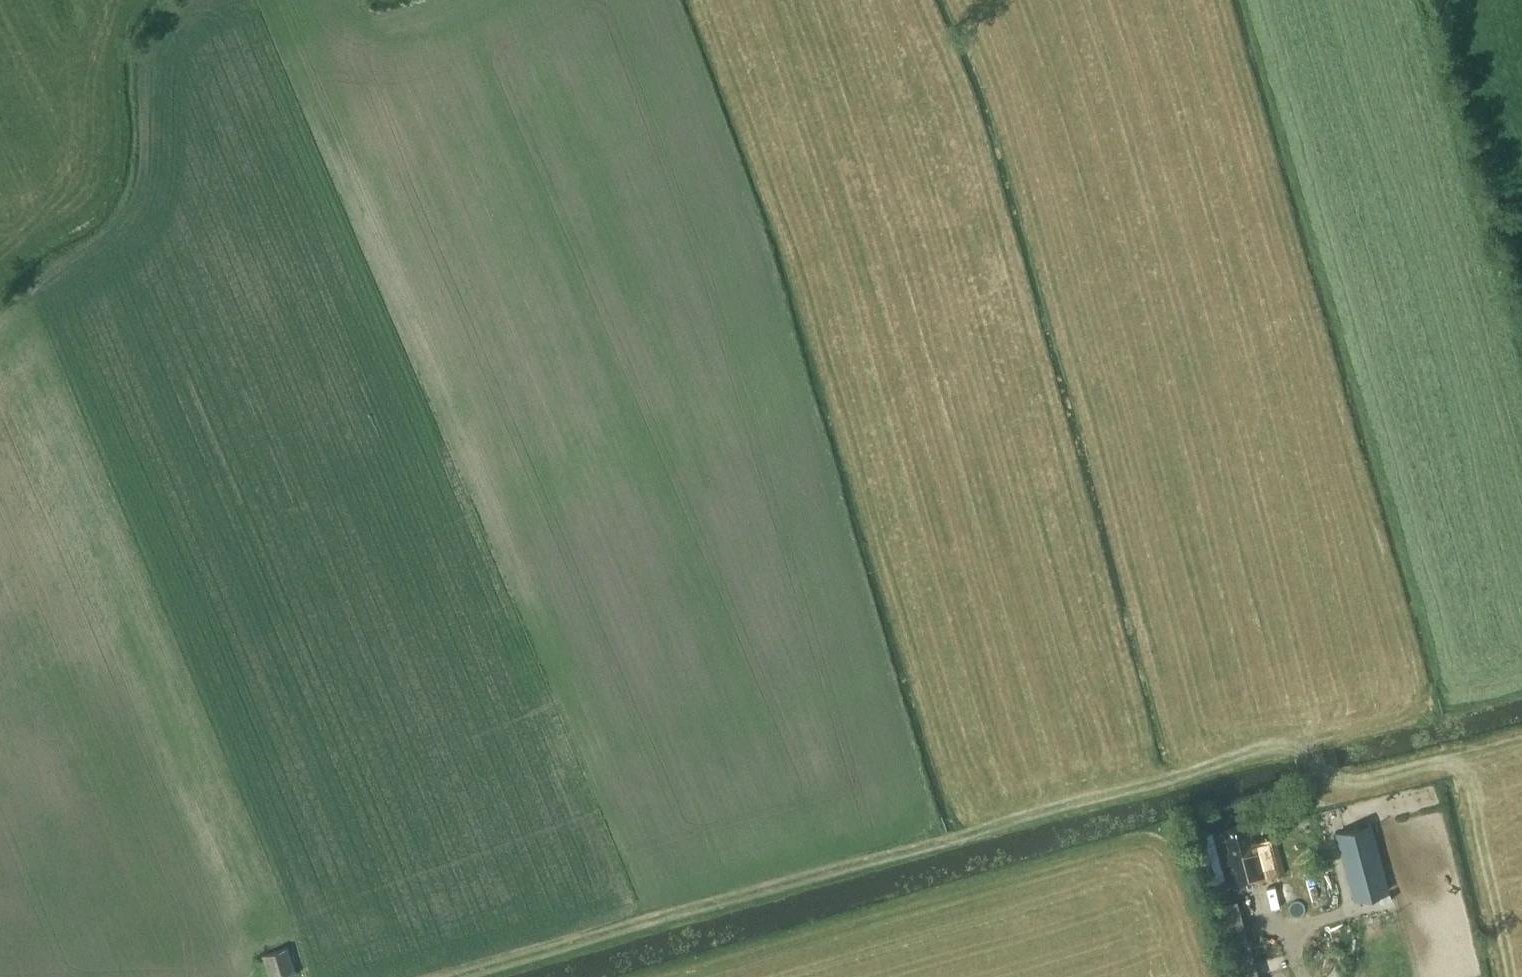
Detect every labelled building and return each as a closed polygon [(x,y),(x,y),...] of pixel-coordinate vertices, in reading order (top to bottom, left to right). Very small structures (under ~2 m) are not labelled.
[(1370,821),(1337,829),(1354,897),(1388,889),(1370,821)] [(1265,877),(1261,862),(1268,860),(1266,852),(1259,854),(1256,842),(1251,843),(1247,825),(1226,831),(1231,851),(1223,853),(1232,885),(1265,877)] [(1233,904),(1213,832),(1195,837),(1220,926),(1244,919),(1239,902),(1233,904)] [(1241,976),(1250,976),(1261,975),(1254,937),(1235,941),(1241,976)] [(288,945),(262,955),(270,976),(284,976),(298,972),(288,945)]
